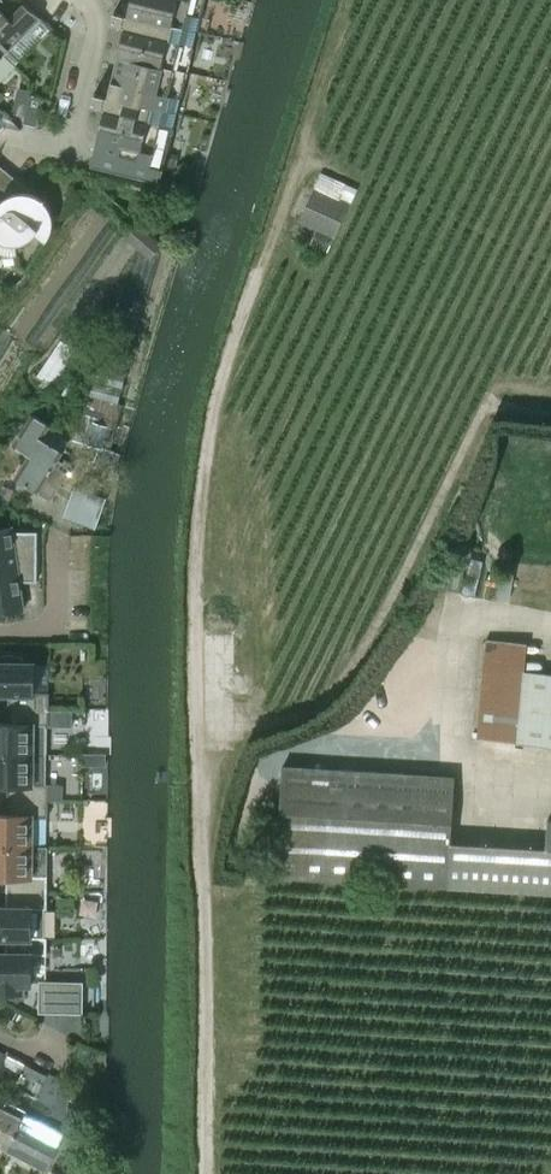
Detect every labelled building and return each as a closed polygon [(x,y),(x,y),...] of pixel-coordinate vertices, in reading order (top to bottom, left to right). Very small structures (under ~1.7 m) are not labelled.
[(4,54),(40,18),(24,4),(10,19),(1,11),(3,6),(3,3),(3,0),(0,0),(0,50),(4,54)] [(118,56),(187,72),(197,32),(204,0),(131,0),(128,16),(114,12),(111,23),(124,26),(118,56)] [(99,137),(92,166),(91,167),(146,180),(160,183),(163,171),(175,174),(180,156),(167,153),(177,113),(189,116),(191,107),(179,104),(187,72),(118,56),(108,97),(94,93),(92,104),(105,108),(99,136),(99,137)] [(37,126),(41,110),(44,98),(30,95),(23,123),(37,126)] [(8,212),(9,212),(9,211),(10,211),(11,210),(12,210),(14,210),(15,211),(16,212),(17,212),(17,213),(17,214),(18,215),(18,216),(17,217),(16,219),(18,220),(18,221),(17,222),(17,224),(17,225),(18,226),(18,227),(19,228),(20,228),(21,229),(23,229),(24,229),(25,228),(26,227),(30,223),(39,230),(35,235),(36,234),(46,242),(48,239),(50,235),(52,229),(53,223),(53,217),(51,213),(50,209),(46,203),(42,199),(37,196),(31,193),(27,193),(29,190),(7,171),(0,180),(0,212),(5,216),(8,212)] [(328,253),(334,239),(349,206),(314,189),(298,222),(317,231),(310,245),(328,253)] [(6,244),(12,245),(17,244),(24,243),(29,240),(35,235),(39,230),(30,223),(26,227),(25,228),(24,229),(23,229),(21,229),(20,228),(19,228),(18,227),(18,226),(17,225),(17,224),(17,222),(18,221),(18,220),(16,219),(17,217),(18,216),(18,215),(17,214),(17,213),(17,212),(16,212),(15,211),(14,210),(12,210),(11,210),(10,211),(9,211),(9,212),(8,212),(5,216),(0,212),(0,242),(6,244)] [(163,246),(139,225),(127,239),(151,260),(163,246)] [(11,293),(17,284),(12,281),(10,283),(7,281),(2,287),(11,293)] [(106,365),(116,349),(81,325),(67,345),(61,340),(37,377),(42,381),(39,385),(56,397),(86,353),(106,365)] [(91,363),(83,394),(80,393),(77,405),(85,407),(83,414),(82,413),(81,417),(80,417),(73,440),(99,448),(94,462),(115,470),(120,455),(109,450),(123,404),(118,403),(126,373),(91,363)] [(51,425),(33,414),(13,445),(30,456),(15,480),(50,502),(73,465),(64,459),(62,464),(57,461),(67,445),(63,442),(66,438),(49,428),(51,425)] [(99,526),(109,496),(77,485),(67,516),(99,526)] [(0,529),(0,578),(5,613),(24,610),(20,582),(37,582),(37,533),(12,532),(12,528),(0,529)] [(477,739),(550,747),(550,674),(525,671),(527,644),(485,639),(477,739)] [(9,695),(9,710),(49,710),(49,694),(34,694),(34,663),(24,663),(27,656),(20,654),(18,653),(15,652),(9,652),(6,652),(0,654),(0,695),(9,695)] [(9,710),(9,724),(0,724),(0,756),(44,757),(45,757),(46,726),(48,726),(49,710),(9,710)] [(0,756),(0,786),(8,786),(8,801),(48,801),(48,785),(44,785),(44,757),(0,756)] [(547,850),(451,844),(455,777),(285,767),(278,878),(550,895),(550,820),(548,820),(547,850)] [(8,801),(8,815),(0,815),(0,846),(33,847),(33,817),(48,817),(48,801),(8,801)] [(7,892),(47,893),(47,877),(32,877),(33,847),(0,846),(0,878),(7,878),(7,892)] [(7,892),(7,907),(0,907),(0,939),(6,939),(6,938),(44,938),(44,909),(47,909),(47,893),(7,892)] [(0,953),(0,993),(23,994),(23,985),(31,985),(32,955),(47,955),(47,938),(44,938),(6,938),(6,939),(6,953),(0,953)] [(83,983),(65,983),(64,1013),(82,1013),(83,983)] [(14,1086),(26,1064),(6,1053),(0,1064),(0,1078),(14,1086)] [(14,1086),(35,1096),(46,1074),(26,1064),(14,1086)] [(68,1122),(70,1086),(46,1074),(35,1096),(52,1105),(48,1112),(68,1122)] [(4,1149),(7,1150),(26,1112),(6,1102),(0,1114),(0,1151),(4,1149)] [(45,1170),(65,1132),(26,1112),(7,1150),(12,1153),(12,1158),(20,1162),(25,1160),(45,1170)]
